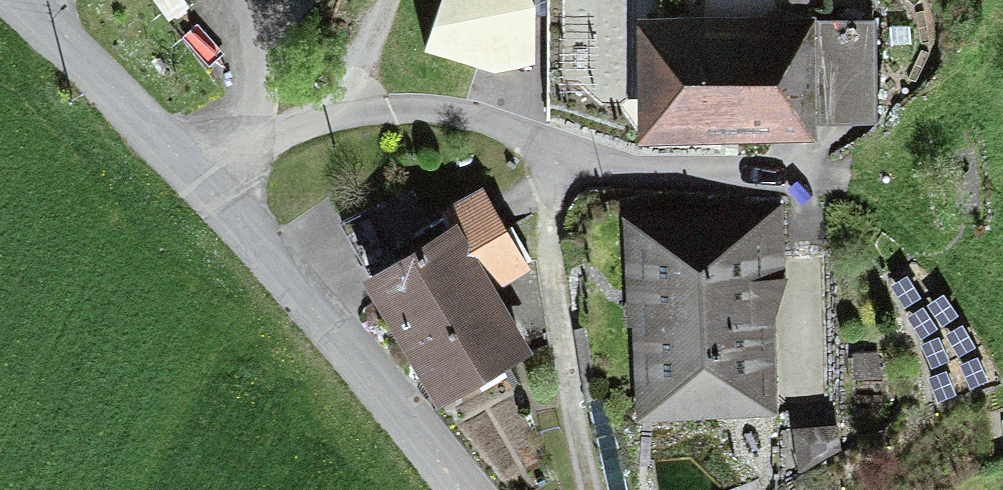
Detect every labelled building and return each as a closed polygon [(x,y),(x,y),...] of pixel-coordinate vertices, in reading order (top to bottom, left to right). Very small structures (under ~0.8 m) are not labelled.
[(459,58),(494,70),(509,68),(509,18),(547,16),(542,0),(459,0),(459,58)] [(809,23),(644,26),(645,150),(808,147),(808,131),(873,130),(871,33),(809,34),(809,23)] [(452,236),(370,282),(438,402),(526,353),(491,291),(525,272),(480,193),(440,215),(452,236)] [(775,215),(631,225),(644,423),(770,415),(762,296),(781,295),(775,215)]
